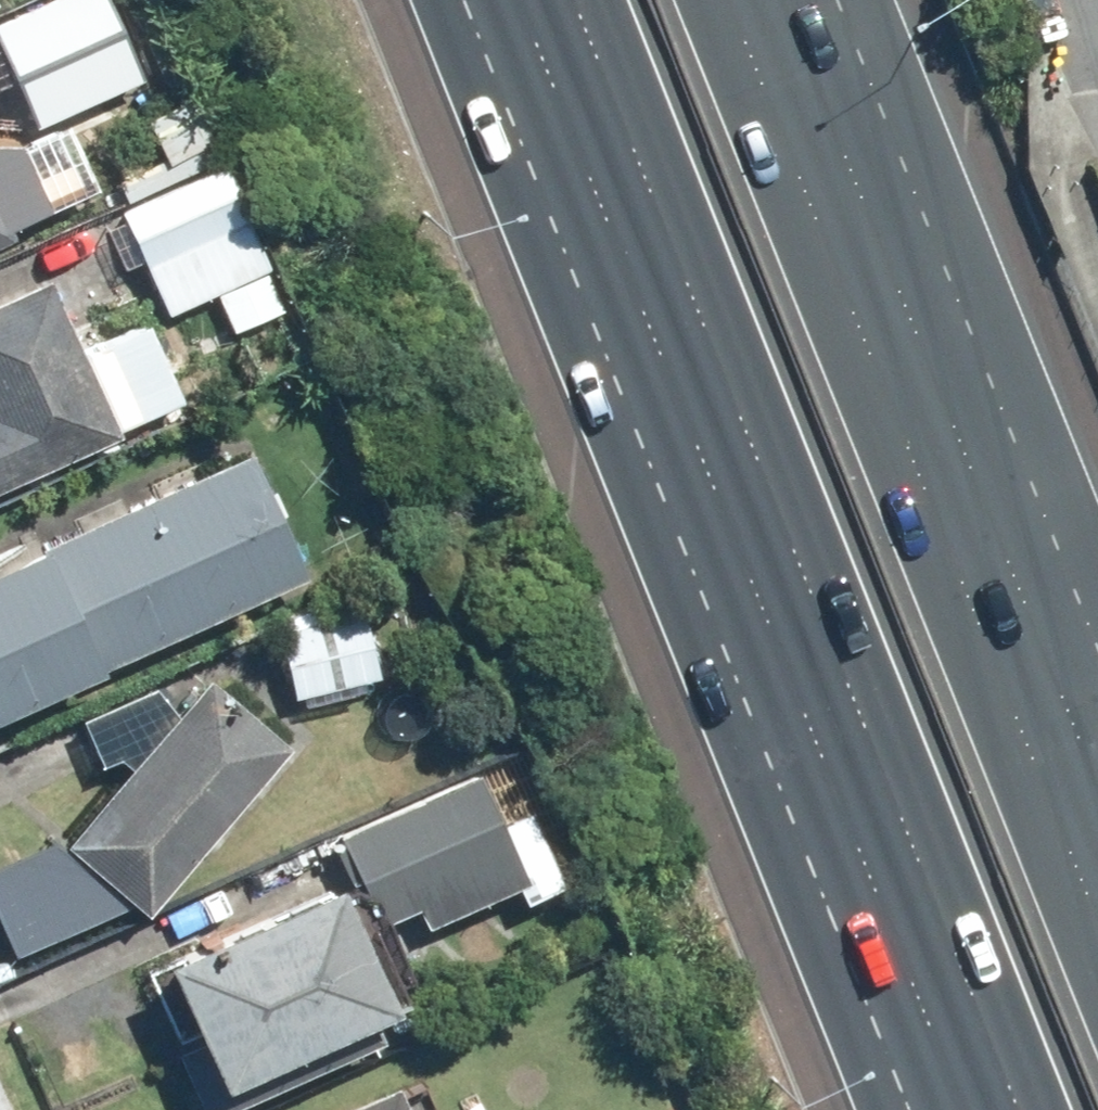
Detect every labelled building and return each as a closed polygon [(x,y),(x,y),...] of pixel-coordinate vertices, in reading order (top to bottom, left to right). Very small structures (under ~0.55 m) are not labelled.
[(0,23),(0,87),(17,79),(36,121),(151,70),(120,0),(50,0),(0,23)] [(25,235),(19,221),(61,201),(15,104),(0,111),(0,247),(25,235)] [(232,163),(129,210),(175,313),(223,291),(240,331),(296,306),(232,163)] [(60,274),(0,302),(0,488),(150,419),(113,340),(95,348),(60,274)] [(4,706),(311,567),(259,450),(0,567),(0,698),(4,706)] [(281,625),(295,689),(390,668),(376,604),(281,625)] [(75,831),(156,900),(293,737),(212,668),(75,831)] [(105,701),(15,739),(39,795),(128,758),(105,701)] [(482,761),(345,827),(386,912),(421,895),(434,921),(536,872),(482,761)] [(180,945),(232,1064),(410,985),(357,866),(180,945)] [(412,1075),(326,1109),(426,1109),(412,1075)]
